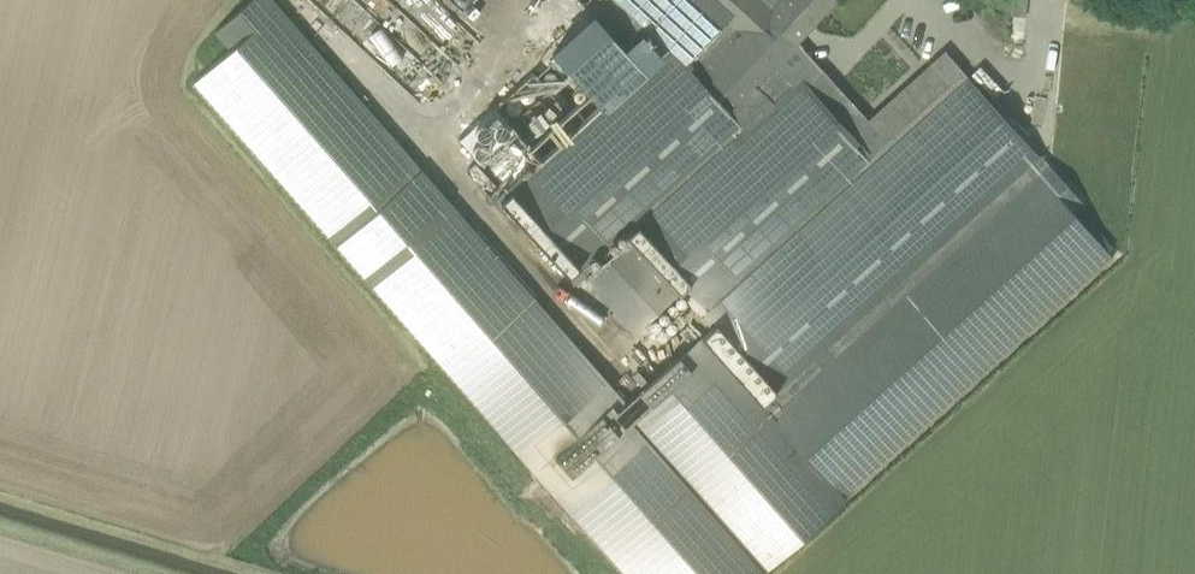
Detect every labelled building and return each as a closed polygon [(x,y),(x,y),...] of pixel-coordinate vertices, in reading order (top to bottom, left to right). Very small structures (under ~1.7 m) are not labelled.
[(191,84),(332,244),(433,358),(535,473),(550,491),(623,573),(763,573),(847,500),(845,497),(771,413),(780,405),(770,394),(762,402),(703,335),(643,387),(626,403),(275,0),(249,0),(215,32),(229,47),(191,84)] [(458,138),(504,189),(668,42),(662,36),(623,0),(611,0),(458,138)] [(668,42),(679,52),(745,126),(795,82),(794,81),(776,63),(834,0),(623,0),(668,42)] [(1009,15),(1024,17),(1025,0),(1010,0),(1009,15)] [(504,189),(496,196),(577,285),(585,279),(576,269),(630,221),(634,225),(745,126),(679,52),(668,42),(504,189)] [(822,72),(804,88),(867,157),(946,84),(929,65),(867,121),(822,72)] [(701,304),(695,309),(711,327),(703,335),(762,402),(770,394),(780,405),(974,232),(965,222),(1038,156),(1038,155),(962,71),(946,84),(867,157),(701,304)] [(630,221),(576,269),(585,279),(633,333),(680,292),(695,309),(701,304),(867,157),(804,88),(796,79),(794,81),(795,82),(745,126),(634,225),(630,221)] [(780,405),(771,413),(845,497),(1111,257),(1070,211),(1081,200),(1049,165),(974,232),(780,405)]
